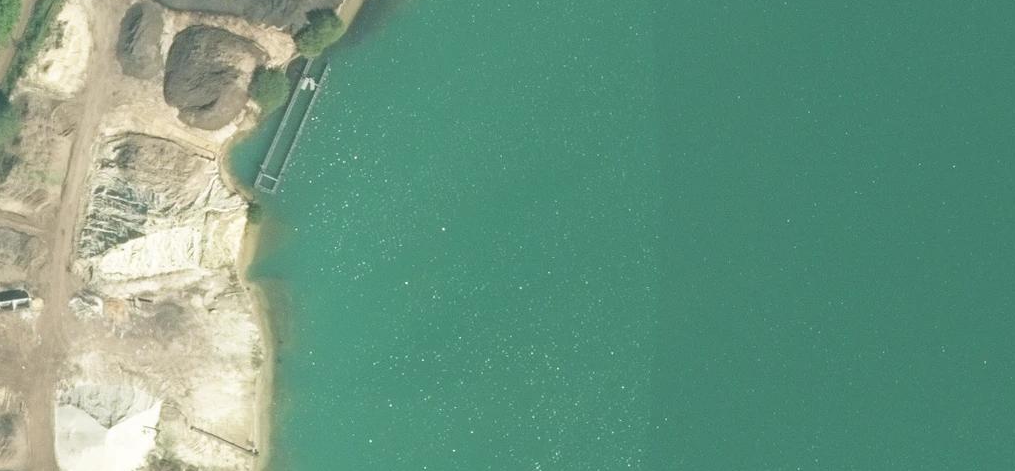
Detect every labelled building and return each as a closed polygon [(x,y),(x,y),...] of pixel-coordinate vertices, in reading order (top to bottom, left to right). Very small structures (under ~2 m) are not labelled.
[(267,308),(276,307),(276,285),(266,286),(267,308)] [(75,386),(77,362),(66,361),(64,385),(75,386)] [(157,427),(148,428),(148,448),(158,447),(157,427)]
